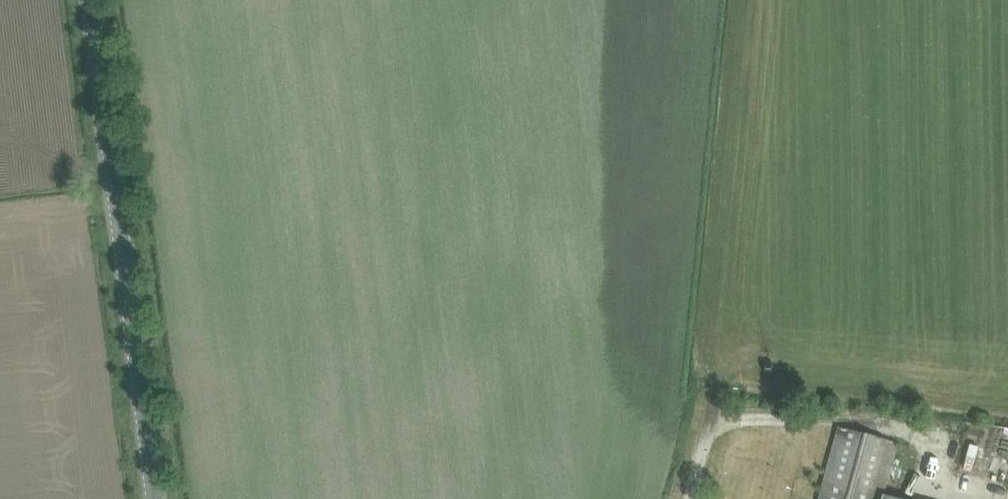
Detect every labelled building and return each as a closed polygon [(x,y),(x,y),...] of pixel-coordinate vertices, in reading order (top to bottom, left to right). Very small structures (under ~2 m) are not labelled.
[(998,426),(992,470),(1007,473),(1007,427),(998,426)] [(858,432),(839,427),(819,498),(882,498),(884,492),(897,444),(897,443),(894,442),(858,432)]
